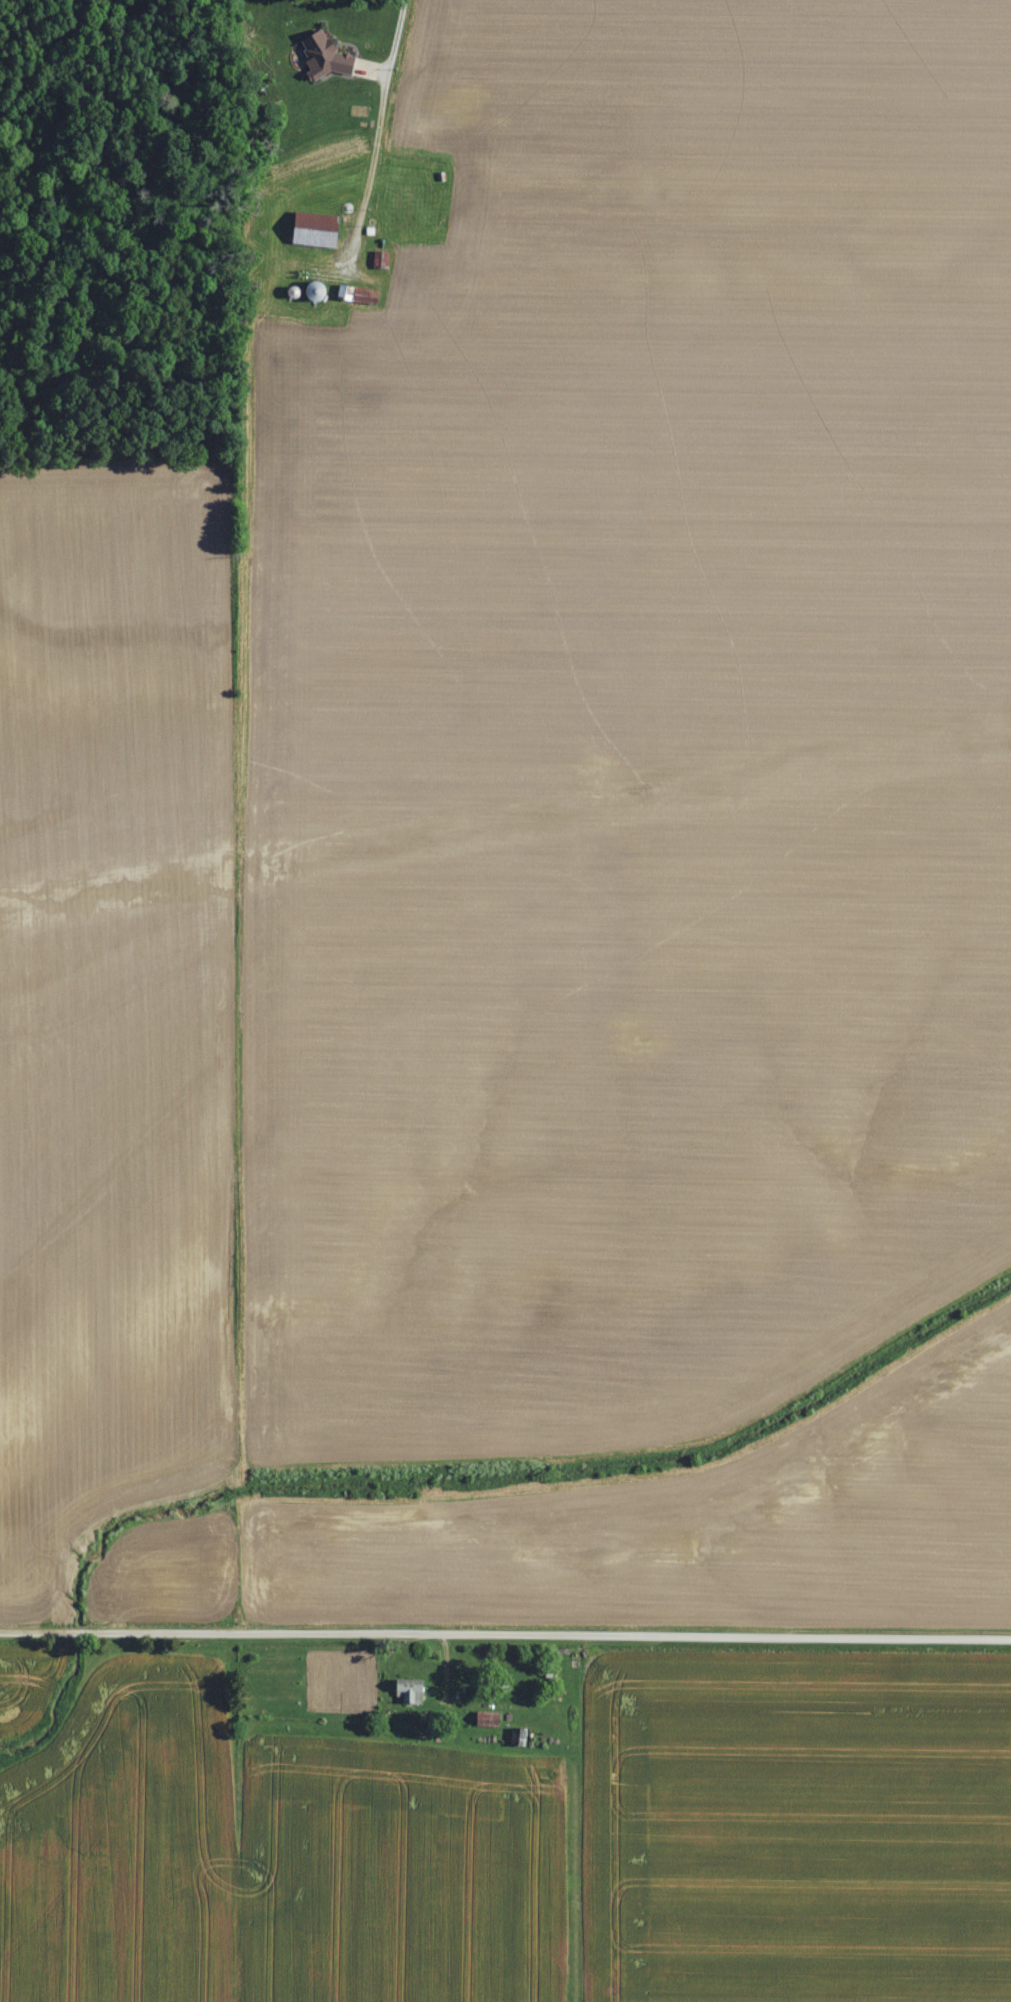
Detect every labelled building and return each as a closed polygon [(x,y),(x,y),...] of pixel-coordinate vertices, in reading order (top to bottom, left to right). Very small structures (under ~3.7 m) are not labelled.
[(358,63),(357,60),(359,59),(353,49),(345,54),(335,36),(331,38),(326,29),(301,43),(323,82),(358,63)] [(341,249),(343,231),(301,225),(298,243),(341,249)] [(392,267),(392,250),(377,250),(376,267),(392,267)] [(342,295),(351,297),(353,285),(344,283),(342,295)] [(381,289),(358,288),(357,301),(381,302),(381,289)] [(418,1699),(418,1691),(429,1690),(429,1681),(399,1683),(399,1700),(418,1699)]
